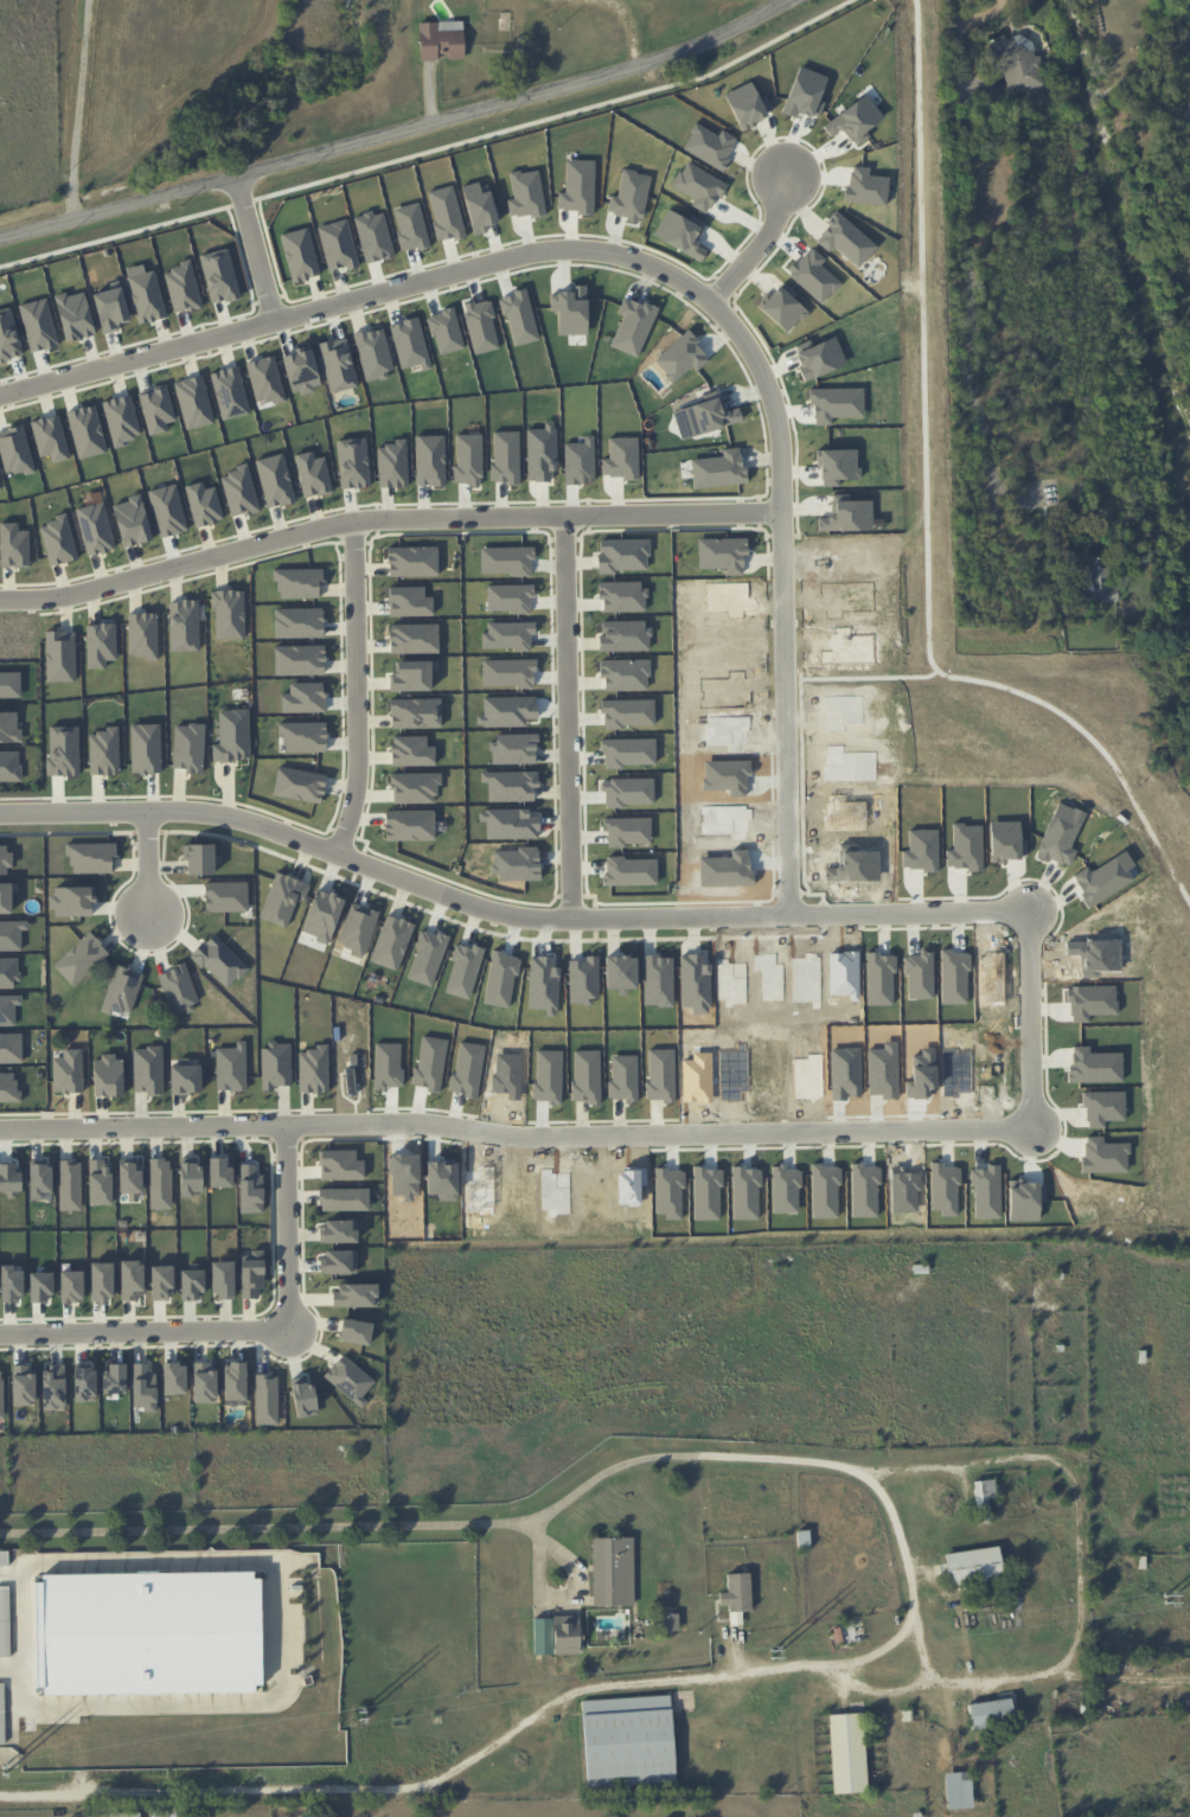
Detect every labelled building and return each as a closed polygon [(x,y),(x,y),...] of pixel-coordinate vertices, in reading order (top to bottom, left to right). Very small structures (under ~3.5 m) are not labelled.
[(418,22),(419,61),(443,60),(443,59),(464,58),(463,21),(418,22)] [(1044,86),(1038,55),(1034,56),(1030,35),(1004,40),(1003,35),(993,37),(1004,94),(1044,86)] [(800,66),(826,77),(818,100),(824,102),(818,117),(812,115),(811,116),(808,115),(807,115),(799,113),(800,111),(798,110),(798,111),(795,117),(781,111),(787,98),(786,98),(800,66)] [(724,94),(750,81),(759,98),(764,95),(772,109),(766,113),(767,115),(754,121),(756,124),(749,128),(748,127),(742,130),(729,107),(730,107),(724,94)] [(823,126),(865,92),(883,116),(865,130),(869,136),(856,146),(852,140),(851,141),(843,130),(838,129),(830,136),(823,126)] [(689,132),(695,122),(717,135),(722,129),(735,137),(731,143),(734,145),(727,156),(729,158),(722,172),(683,148),(691,133),(689,132)] [(671,185),(679,171),(680,172),(687,161),(727,185),(719,197),(717,196),(710,209),(708,207),(704,213),(691,205),(695,199),(671,185)] [(852,166),(869,167),(868,174),(888,177),(885,205),(844,201),(844,192),(845,192),(845,185),(847,185),(850,172),(852,172),(852,166)] [(831,217),(836,211),(876,247),(857,268),(833,247),(828,251),(817,241),(820,236),(819,235),(828,225),(825,223),(831,217)] [(787,269),(794,260),(796,262),(806,251),(807,252),(812,248),(825,260),(820,264),(840,283),(833,293),(832,292),(820,303),(788,274),(791,273),(787,269)] [(127,277),(139,323),(167,317),(155,270),(127,277)] [(326,457),(314,458),(313,452),(296,454),(302,497),(331,492),(326,457)] [(294,503),(286,453),(257,458),(265,508),(294,503)] [(230,517),(258,511),(248,466),(220,473),(230,517)] [(184,486),(196,527),(224,519),(214,486),(205,489),(203,481),(184,486)] [(124,547),(152,540),(141,496),(112,503),(124,547)] [(116,548),(103,501),(75,509),(88,556),(116,548)] [(78,558),(67,516),(39,523),(50,566),(78,558)] [(29,530),(19,531),(18,522),(0,523),(1,566),(30,566),(29,530)] [(388,547),(389,576),(438,575),(437,546),(388,547)] [(1116,600),(1110,556),(1077,560),(1083,604),(1116,600)] [(322,597),(322,568),(276,570),(277,598),(322,597)] [(433,615),(433,597),(425,597),(425,586),(388,587),(389,616),(433,615)] [(245,638),(244,590),(214,591),(215,639),(245,638)] [(199,650),(198,604),(179,605),(179,616),(171,616),(171,651),(199,650)] [(275,637),(323,636),(322,608),(274,609),(275,637)] [(130,658),(158,657),(157,612),(129,613),(130,658)] [(115,623),(87,624),(87,669),(106,668),(106,660),(116,660),(115,623)] [(438,624),(390,625),(390,653),(439,652),(438,624)] [(47,682),(75,681),(74,631),(46,632),(47,682)] [(274,646),(275,675),(325,674),(324,645),(274,646)] [(431,691),(431,671),(437,671),(437,661),(395,661),(395,674),(390,674),(390,690),(431,691)] [(325,712),(325,682),(289,683),(289,694),(282,694),(282,712),(325,712)] [(440,698),(391,699),(391,728),(441,727),(440,698)] [(219,710),(219,744),(213,744),(213,761),(249,760),(248,709),(219,710)] [(0,712),(0,742),(22,742),(22,729),(17,729),(17,711),(0,712)] [(281,723),(282,752),(326,751),(325,722),(281,723)] [(161,773),(160,724),(130,724),(131,773),(161,773)] [(89,730),(90,775),(119,775),(118,730),(89,730)] [(435,764),(435,746),(426,746),(426,736),(391,737),(392,766),(435,764)] [(828,744),(830,750),(827,750),(827,763),(824,763),(824,780),(878,779),(878,750),(845,751),(844,743),(828,744)] [(20,781),(20,751),(0,751),(0,781),(20,781)] [(704,760),(705,778),(703,779),(703,789),(729,789),(729,796),(746,796),(744,789),(748,789),(748,776),(753,776),(753,768),(750,768),(750,760),(704,760)] [(273,796),(322,802),(325,773),(276,768),(273,796)] [(392,803),(435,802),(435,786),(441,786),(440,773),(392,774),(392,803)] [(830,794),(830,801),(827,801),(827,814),(824,815),(824,830),(866,830),(866,801),(845,801),(845,794),(830,794)] [(703,805),(703,821),(702,821),(702,833),(731,833),(731,840),(747,839),(747,833),(749,833),(749,820),(754,820),(754,807),(748,807),(748,805),(703,805)] [(433,810),(385,811),(386,840),(434,839),(433,810)] [(116,872),(115,843),(69,844),(69,873),(116,872)] [(185,875),(215,874),(213,844),(184,845),(185,875)] [(10,874),(9,845),(0,845),(0,874),(10,874)] [(825,868),(825,881),(879,879),(879,850),(855,850),(855,845),(840,845),(840,851),(838,851),(838,862),(842,863),(842,865),(839,865),(836,868),(825,868)] [(700,857),(700,885),(754,885),(754,868),(750,868),(749,856),(748,857),(748,850),(732,850),(732,857),(700,857)] [(259,918),(287,928),(296,898),(304,901),(310,884),(275,872),(259,918)] [(12,913),(11,893),(18,893),(18,883),(0,883),(0,913),(12,913)] [(91,915),(91,903),(95,903),(95,886),(51,887),(52,916),(91,915)] [(412,922),(385,914),(371,962),(399,970),(412,922)] [(27,929),(27,920),(0,921),(0,951),(22,950),(21,929),(27,929)] [(109,953),(89,931),(53,966),(73,987),(109,953)] [(100,1011),(111,1015),(113,1010),(129,1015),(143,973),(116,964),(100,1011)] [(0,1033),(0,1063),(22,1062),(22,1033),(0,1033)] [(246,1090),(245,1041),(236,1041),(236,1048),(216,1048),(216,1090),(246,1090)] [(290,1044),(261,1044),(261,1091),(273,1091),(273,1086),(290,1086),(290,1044)] [(298,1050),(299,1093),(329,1092),(328,1044),(315,1044),(315,1050),(298,1050)] [(163,1047),(133,1047),(134,1094),(163,1093),(163,1047)] [(83,1093),(82,1049),(63,1049),(63,1056),(52,1056),(53,1093),(83,1093)] [(123,1096),(122,1056),(93,1057),(94,1097),(123,1096)] [(200,1065),(170,1065),(171,1094),(201,1093),(200,1065)] [(18,1102),(17,1073),(0,1073),(0,1102),(18,1102)] [(364,1179),(364,1160),(355,1160),(355,1150),(320,1150),(320,1179),(364,1179)] [(232,1167),(226,1167),(226,1157),(209,1158),(209,1187),(232,1187),(232,1167)] [(111,1204),(111,1165),(103,1165),(103,1159),(89,1159),(89,1204),(111,1204)] [(150,1209),(171,1209),(171,1159),(149,1159),(150,1209)] [(179,1160),(180,1197),(192,1197),(192,1192),(201,1192),(200,1159),(179,1160)] [(60,1210),(81,1210),(80,1160),(59,1160),(60,1210)] [(30,1163),(30,1200),(42,1200),(42,1192),(52,1192),(51,1162),(30,1163)] [(119,1194),(142,1193),(141,1163),(119,1163),(119,1194)] [(369,1188),(320,1189),(320,1210),(369,1210),(369,1188)] [(356,1221),(319,1222),(320,1243),(357,1242),(356,1221)] [(264,1287),(263,1252),(240,1252),(241,1298),(257,1298),(257,1287),(264,1287)] [(143,1260),(120,1261),(121,1299),(144,1299),(143,1260)] [(233,1261),(212,1261),(213,1299),(234,1299),(233,1261)] [(112,1263),(91,1262),(91,1301),(112,1301),(112,1263)] [(151,1266),(152,1300),(172,1300),(171,1266),(151,1266)] [(180,1270),(181,1300),(203,1300),(202,1269),(180,1270)] [(61,1303),(83,1302),(82,1271),(60,1271),(61,1303)] [(335,1307),(378,1306),(377,1283),(334,1284),(335,1307)] [(373,1324),(342,1318),(338,1340),(369,1346),(373,1324)] [(163,1394),(186,1394),(185,1362),(162,1363),(163,1394)] [(209,1362),(193,1362),(194,1403),(216,1402),(215,1371),(209,1371),(209,1362)] [(224,1400),(246,1400),(245,1362),(224,1362),(224,1400)] [(132,1363),(133,1407),(145,1407),(145,1412),(156,1412),(156,1373),(148,1373),(148,1363),(132,1363)] [(126,1364),(104,1364),(104,1393),(126,1393),(126,1364)] [(12,1365),(12,1405),(33,1405),(34,1365),(12,1365)] [(43,1410),(65,1410),(65,1366),(42,1367),(43,1410)] [(74,1402),(96,1401),(95,1366),(74,1366),(74,1402)] [(255,1374),(256,1425),(278,1424),(277,1374),(255,1374)] [(634,1605),(632,1537),(592,1538),(593,1606),(634,1605)] [(943,1554),(948,1584),(1002,1576),(998,1546),(943,1554)] [(9,1565),(8,1551),(0,1551),(0,1565),(9,1565)] [(720,1606),(728,1605),(729,1612),(751,1611),(749,1573),(727,1573),(728,1592),(719,1592),(720,1606)] [(47,1580),(47,1691),(269,1691),(269,1580),(47,1580)] [(10,1657),(9,1588),(0,1588),(0,1657),(10,1657)] [(554,1654),(581,1653),(580,1615),(553,1616),(554,1654)] [(968,1704),(971,1727),(1013,1720),(1009,1697),(968,1704)] [(960,1780),(960,1772),(945,1773),(947,1809),(972,1807),(971,1780),(960,1780)]
